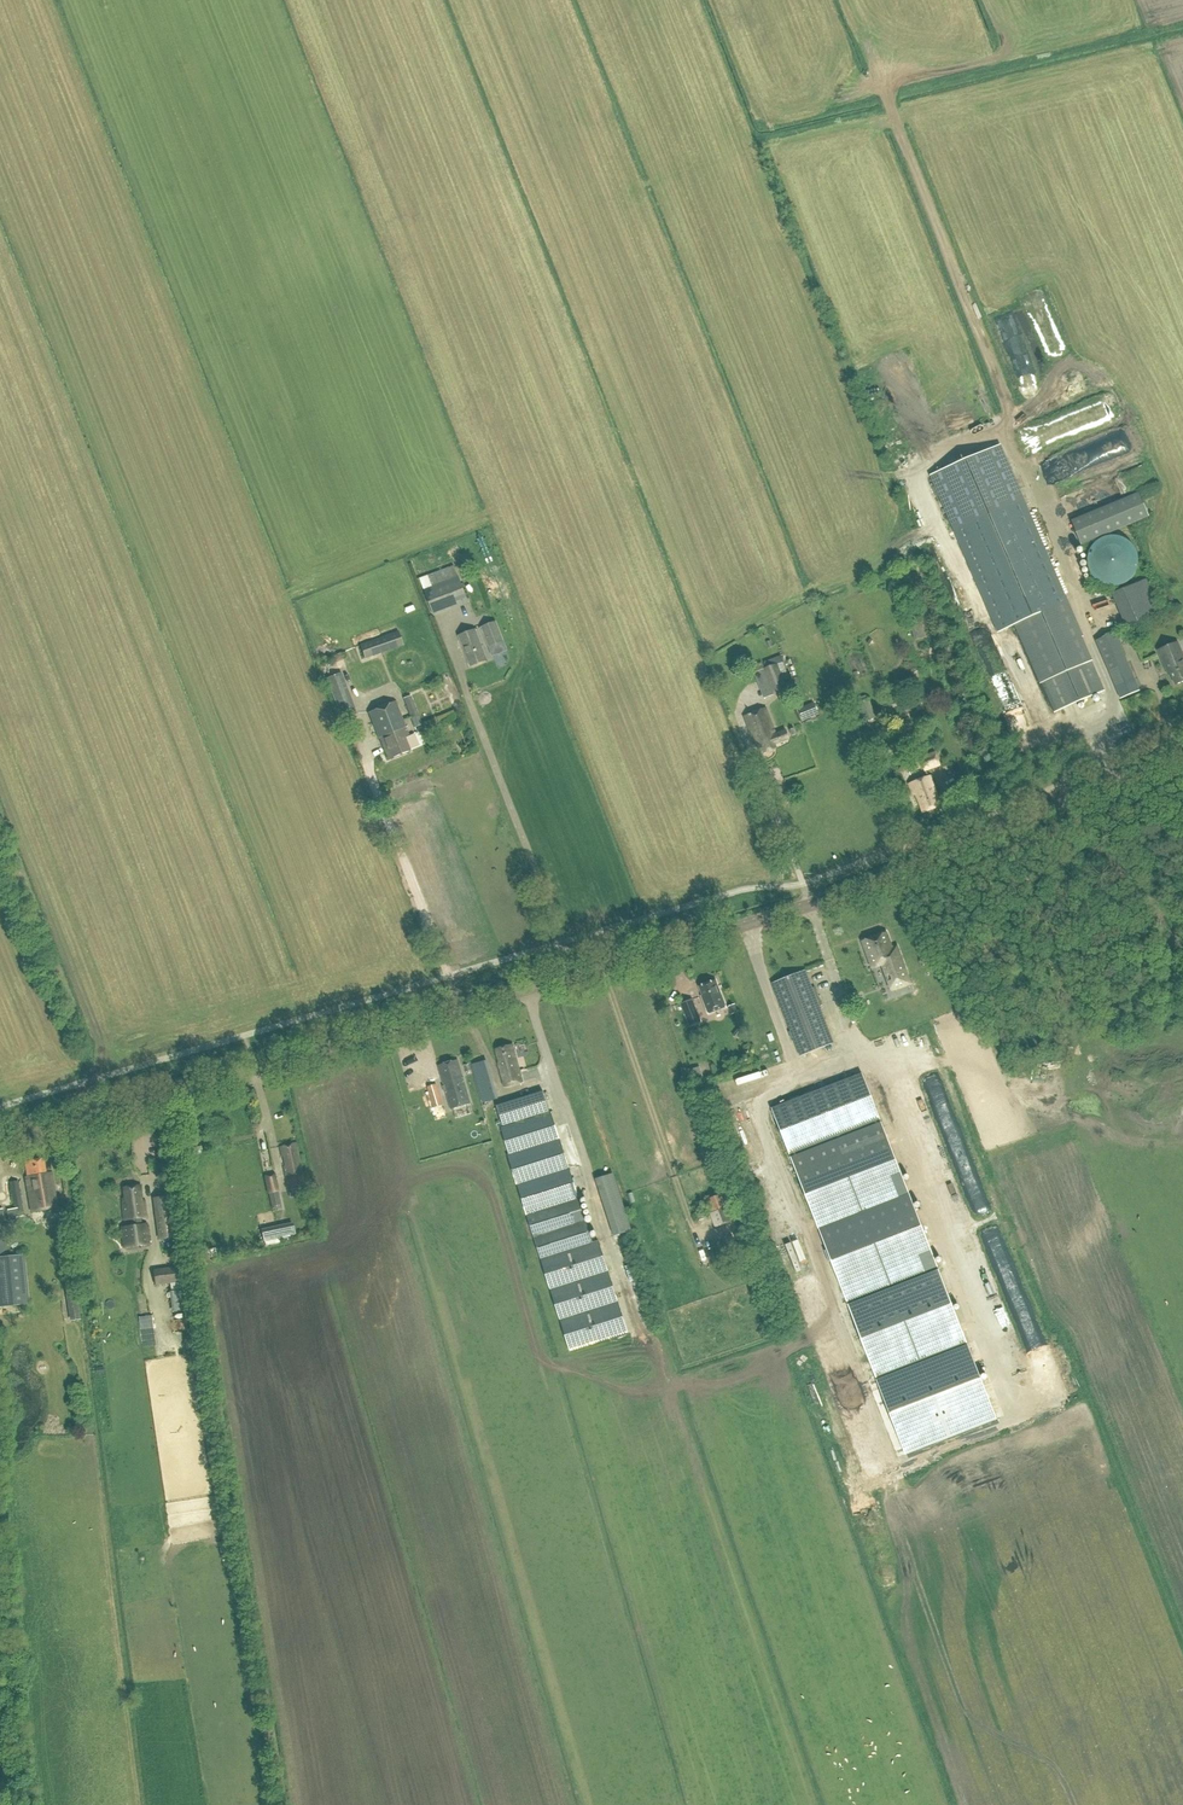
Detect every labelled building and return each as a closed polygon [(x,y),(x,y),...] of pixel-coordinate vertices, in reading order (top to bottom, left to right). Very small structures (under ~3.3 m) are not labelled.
[(1023,445),(1031,441),(1026,430),(1017,435),(1023,445)] [(972,524),(1016,624),(1017,624),(1055,712),(1105,691),(1066,602),(1067,602),(1000,446),(931,475),(955,531),(972,524)] [(1139,493),(1071,521),(1081,545),(1149,517),(1139,493)] [(1120,586),(1121,585),(1122,585),(1123,584),(1125,584),(1126,583),(1128,582),(1129,581),(1130,580),(1131,579),(1132,578),(1133,577),(1134,575),(1135,574),(1136,573),(1136,571),(1137,570),(1137,568),(1138,567),(1138,565),(1138,564),(1138,562),(1138,561),(1138,559),(1138,557),(1138,556),(1137,554),(1137,553),(1136,551),(1136,550),(1135,549),(1134,547),(1133,546),(1132,545),(1131,544),(1130,543),(1129,541),(1128,541),(1126,540),(1125,539),(1124,538),(1122,538),(1121,537),(1119,537),(1118,536),(1116,536),(1115,536),(1113,536),(1112,536),(1110,536),(1108,536),(1107,537),(1105,537),(1104,537),(1102,538),(1101,539),(1100,540),(1098,540),(1097,541),(1096,542),(1095,543),(1094,544),(1093,546),(1092,547),(1091,548),(1090,550),(1090,551),(1089,553),(1088,554),(1088,556),(1088,557),(1088,559),(1087,560),(1087,562),(1087,563),(1088,565),(1088,566),(1088,568),(1089,569),(1089,571),(1090,572),(1091,574),(1091,575),(1092,576),(1093,578),(1094,579),(1095,580),(1097,581),(1098,582),(1099,583),(1100,583),(1102,584),(1103,585),(1105,585),(1106,586),(1108,586),(1109,586),(1111,587),(1112,587),(1114,587),(1116,587),(1117,586),(1119,586),(1120,586)] [(454,566),(428,575),(419,578),(424,589),(423,590),(434,617),(470,602),(459,576),(458,576),(454,566)] [(1103,608),(1118,601),(1131,628),(1142,623),(1138,614),(1132,603),(1137,600),(1134,593),(1118,601),(1114,592),(1099,599),(1103,608)] [(503,641),(496,623),(482,628),(489,646),(503,641)] [(475,630),(459,636),(471,667),(487,660),(475,630)] [(365,659),(404,646),(398,631),(360,645),(365,659)] [(1134,678),(1114,632),(1096,641),(1115,686),(1134,678)] [(1165,668),(1168,667),(1175,685),(1182,682),(1182,655),(1178,642),(1158,651),(1165,668)] [(773,696),(788,690),(778,664),(764,669),(773,696)] [(797,666),(792,668),(797,680),(802,678),(797,666)] [(326,678),(342,719),(357,713),(341,672),(326,678)] [(411,695),(403,698),(414,728),(423,724),(411,695)] [(876,718),(869,700),(859,704),(866,723),(876,718)] [(395,701),(368,712),(379,738),(388,760),(410,751),(404,737),(409,735),(395,701)] [(803,721),(818,714),(813,703),(799,709),(803,721)] [(775,744),(790,739),(787,731),(776,735),(766,708),(744,716),(751,734),(756,734),(764,754),(777,749),(775,744)] [(925,772),(940,767),(935,753),(919,759),(925,772)] [(923,813),(928,811),(931,815),(939,812),(939,807),(941,806),(936,794),(937,794),(930,776),(909,785),(913,796),(916,794),(923,813)] [(891,988),(908,982),(895,947),(890,949),(885,933),(862,941),(872,968),(882,964),(891,988)] [(773,985),(801,1056),(833,1044),(812,992),(804,971),(773,985)] [(709,1014),(727,1007),(716,980),(699,987),(705,1002),(704,1002),(709,1014)] [(693,1000),(680,1004),(689,1028),(701,1023),(693,1000)] [(505,1087),(523,1082),(513,1045),(496,1049),(500,1063),(499,1063),(505,1087)] [(445,1082),(453,1109),(471,1104),(458,1060),(438,1066),(441,1076),(444,1076),(445,1082)] [(493,1095),(483,1062),(472,1066),(482,1100),(493,1095)] [(691,1073),(694,1081),(700,1079),(698,1071),(691,1073)] [(880,1120),(862,1073),(772,1108),(790,1155),(880,1120)] [(443,1106),(437,1084),(427,1087),(433,1109),(443,1106)] [(503,1126),(550,1111),(544,1092),(497,1106),(503,1126)] [(478,1105),(482,1118),(488,1116),(484,1103),(478,1105)] [(570,1349),(628,1331),(600,1240),(593,1243),(560,1138),(551,1112),(501,1128),(509,1154),(507,1154),(570,1349)] [(744,1143),(757,1137),(747,1116),(735,1122),(744,1143)] [(881,1122),(791,1157),(849,1304),(939,1269),(881,1122)] [(288,1189),(305,1185),(299,1158),(297,1158),(296,1153),(298,1153),(296,1143),(280,1147),(282,1156),(283,1156),(285,1166),(283,1166),(288,1189)] [(32,1211),(57,1207),(52,1182),(46,1181),(45,1174),(46,1174),(43,1159),(25,1162),(28,1177),(26,1177),(32,1211)] [(598,1174),(610,1217),(617,1215),(621,1230),(630,1227),(615,1170),(598,1174)] [(279,1193),(275,1174),(263,1177),(268,1195),(279,1193)] [(24,1217),(19,1181),(9,1182),(13,1208),(6,1209),(8,1219),(24,1217)] [(124,1241),(130,1240),(131,1246),(139,1245),(148,1244),(146,1225),(139,1225),(138,1218),(147,1217),(144,1201),(142,1201),(140,1186),(124,1188),(125,1198),(123,1198),(123,1202),(125,1220),(131,1219),(132,1227),(122,1228),(124,1241)] [(279,1193),(268,1195),(269,1195),(272,1210),(281,1207),(278,1193),(279,1193)] [(708,1200),(713,1213),(711,1214),(716,1227),(734,1221),(729,1207),(728,1207),(724,1194),(708,1200)] [(158,1239),(172,1237),(169,1209),(168,1209),(167,1198),(154,1199),(155,1211),(154,1211),(158,1239)] [(3,1209),(0,1209),(0,1308),(30,1304),(25,1254),(8,1256),(3,1209)] [(729,1246),(710,1254),(713,1263),(723,1259),(724,1263),(734,1259),(729,1246)] [(177,1267),(153,1270),(155,1285),(179,1282),(177,1267)] [(877,1376),(967,1341),(939,1271),(850,1306),(877,1376)] [(81,1319),(76,1292),(66,1294),(70,1321),(81,1319)] [(173,1297),(176,1306),(184,1303),(180,1294),(173,1297)] [(12,1315),(9,1308),(1,1311),(3,1318),(12,1315)] [(994,1332),(1002,1330),(1000,1320),(992,1321),(994,1332)] [(967,1344),(876,1379),(906,1454),(996,1419),(967,1344)]
